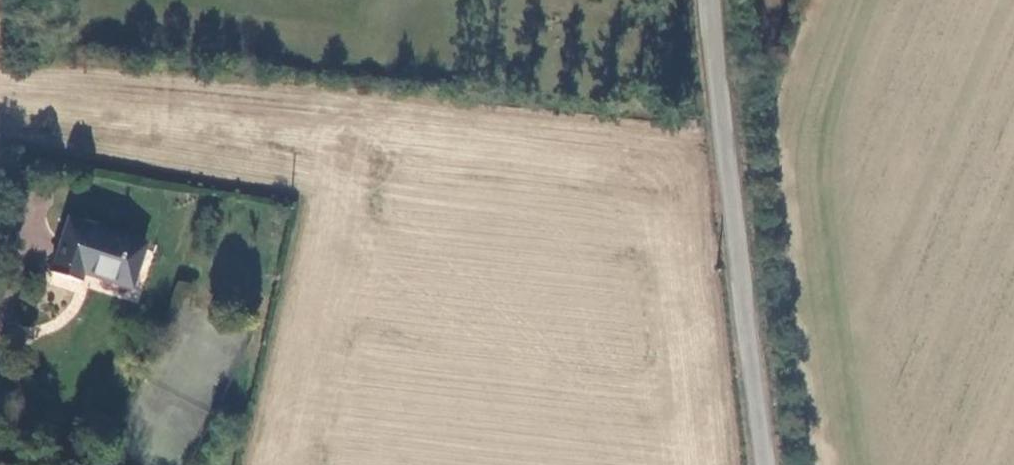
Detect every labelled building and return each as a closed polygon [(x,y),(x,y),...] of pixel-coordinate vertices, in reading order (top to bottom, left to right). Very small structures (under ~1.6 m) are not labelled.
[(78,284),(81,275),(127,291),(141,247),(66,223),(49,275),(78,284)]
